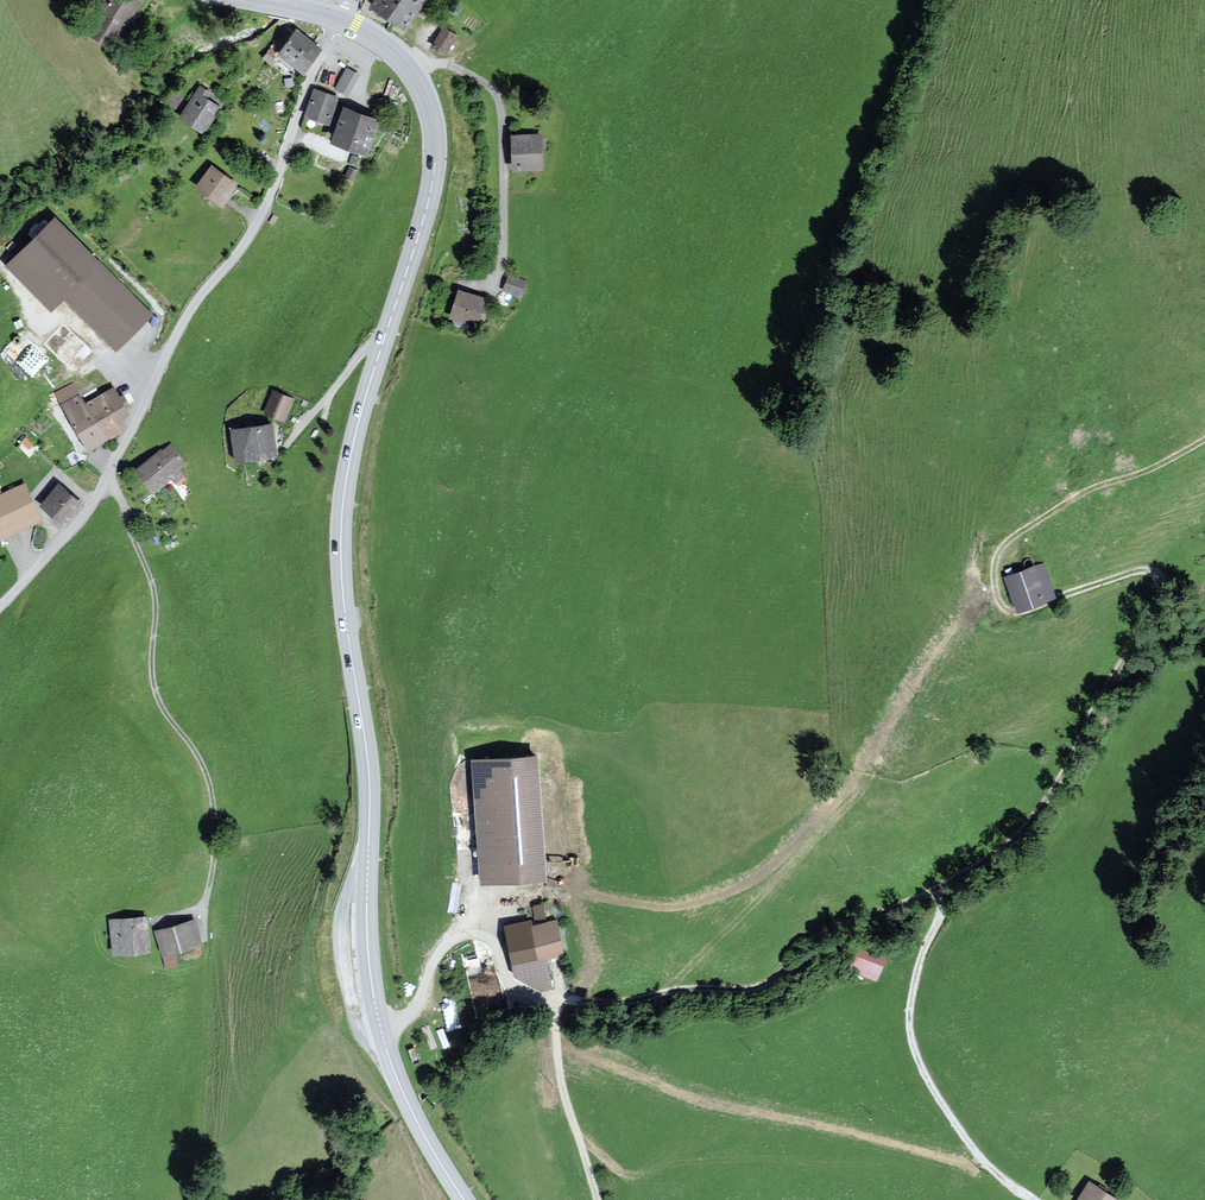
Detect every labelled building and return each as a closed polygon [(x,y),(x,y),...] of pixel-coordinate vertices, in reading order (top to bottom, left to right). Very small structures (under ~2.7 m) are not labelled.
[(89,31),(114,46),(142,0),(107,0),(89,31)] [(376,3),(408,27),(429,0),(379,0),(376,3)] [(446,25),(435,44),(449,52),(460,33),(446,25)] [(294,27),(277,53),(307,73),(324,47),(294,27)] [(336,86),(346,90),(356,68),(346,64),(336,86)] [(204,87),(182,116),(203,131),(224,102),(204,87)] [(321,88),(311,115),(329,122),(339,95),(321,88)] [(347,104),(335,138),(374,150),(385,116),(347,104)] [(545,135),(516,135),(516,166),(545,166),(545,135)] [(217,160),(199,186),(228,206),(246,180),(217,160)] [(149,316),(52,219),(4,266),(49,312),(60,300),(112,353),(149,316)] [(529,282),(509,277),(506,289),(525,294),(529,282)] [(491,297),(462,288),(453,318),(482,326),(491,297)] [(50,359),(17,334),(3,352),(35,377),(50,359)] [(127,425),(107,382),(60,404),(81,447),(127,425)] [(271,388),(262,409),(287,419),(296,397),(271,388)] [(272,425),(230,428),(233,463),(274,460),(272,425)] [(171,445),(138,466),(154,491),(187,470),(171,445)] [(23,479),(0,488),(0,537),(39,523),(23,479)] [(79,506),(53,483),(39,499),(65,522),(79,506)] [(1044,566),(1011,577),(1021,605),(1054,594),(1044,566)] [(477,757),(484,879),(547,875),(540,753),(477,757)] [(147,915),(113,920),(117,950),(151,946),(147,915)] [(194,921),(161,930),(166,951),(199,943),(194,921)] [(547,925),(509,932),(515,965),(553,958),(547,925)] [(863,940),(851,968),(880,980),(892,952),(863,940)] [(496,951),(481,954),(483,968),(499,965),(496,951)] [(476,1004),(478,1012),(493,1008),(491,1000),(476,1004)] [(1078,1199),(1122,1199),(1123,1198),(1089,1180),(1078,1199)]
